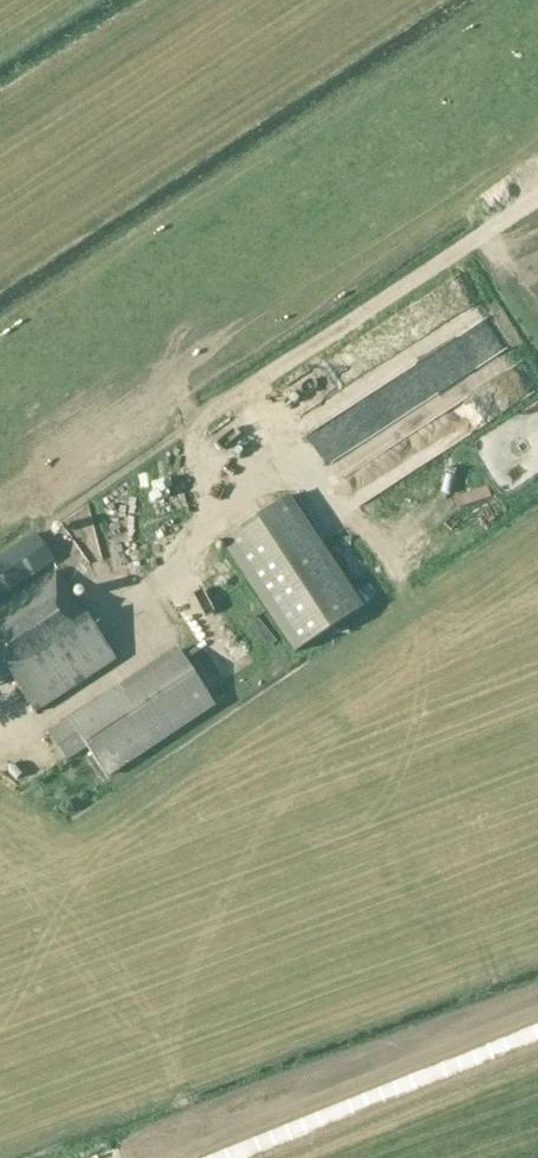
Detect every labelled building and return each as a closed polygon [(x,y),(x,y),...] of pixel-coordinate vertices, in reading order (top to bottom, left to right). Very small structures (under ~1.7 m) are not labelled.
[(289,496),(220,542),(294,654),(363,608),(289,496)] [(0,561),(0,599),(54,562),(36,536),(0,561)] [(71,561),(78,552),(66,544),(55,558),(74,572),(78,566),(71,561)] [(0,612),(0,680),(1,682),(11,676),(36,715),(117,661),(59,573),(0,612)] [(133,610),(149,644),(165,637),(149,603),(133,610)] [(211,651),(224,672),(243,660),(214,613),(204,620),(220,645),(211,651)] [(106,779),(214,707),(178,653),(120,692),(118,689),(48,735),(67,763),(87,750),(106,779)]
